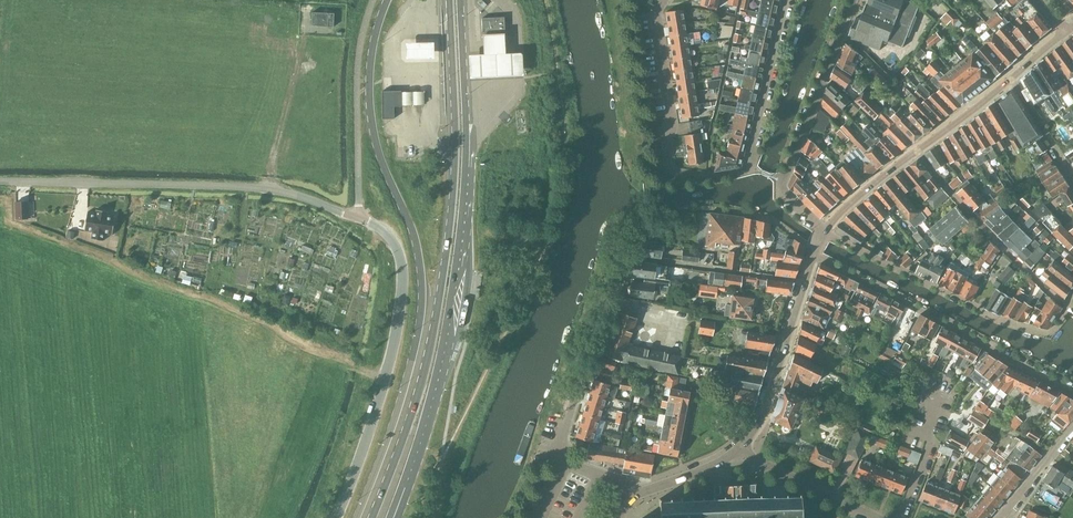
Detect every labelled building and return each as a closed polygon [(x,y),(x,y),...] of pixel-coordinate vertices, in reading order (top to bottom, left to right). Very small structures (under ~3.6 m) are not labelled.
[(701,6),(717,10),(719,0),(702,0),(701,6)] [(741,8),(748,9),(750,0),(743,0),(741,8)] [(849,38),(862,43),(881,50),(885,41),(889,42),(904,48),(921,6),(907,0),(870,0),(862,19),(857,17),(857,18),(856,19),(849,38)] [(995,10),(1006,1),(1005,0),(987,0),(995,10)] [(1026,22),(1027,23),(1040,12),(1029,0),(1025,0),(1015,9),(1021,16),(1026,22)] [(1058,6),(1067,17),(1072,12),(1072,0),(1065,0),(1058,6)] [(776,17),(779,5),(761,1),(759,13),(776,17)] [(742,9),(740,14),(757,18),(756,25),(774,30),(776,17),(759,13),(742,9)] [(669,24),(685,22),(683,10),(667,12),(669,24)] [(961,20),(951,10),(941,19),(948,26),(951,22),(955,26),(961,20)] [(1026,22),(1040,40),(1041,40),(1040,40),(1054,29),(1053,28),(1053,29),(1040,12),(1027,23),(1026,22)] [(334,28),(334,15),(313,14),(312,27),(334,28)] [(1007,25),(1009,23),(1004,17),(1002,18),(998,14),(988,23),(997,34),(997,35),(1019,60),(1020,59),(1028,50),(1007,25)] [(1023,25),(1026,22),(1021,16),(1018,20),(1023,25)] [(506,35),(505,18),(483,19),(484,37),(506,35)] [(743,33),(745,23),(739,21),(736,31),(743,33)] [(670,36),(687,34),(685,22),(669,24),(670,36)] [(1026,22),(1023,25),(1018,29),(1016,26),(1016,27),(1011,22),(1009,23),(1007,25),(1028,50),(1040,40),(1026,22)] [(753,38),(771,42),(774,30),(756,25),(754,34),(749,33),(748,37),(753,38)] [(722,32),(732,35),(734,27),(723,26),(722,32)] [(938,32),(927,41),(932,47),(943,39),(938,32)] [(987,44),(987,45),(1009,68),(1019,60),(997,35),(995,33),(992,36),(988,32),(982,37),(985,42),(987,44)] [(687,34),(670,36),(672,48),(689,45),(694,45),(693,33),(687,34)] [(742,45),(744,36),(736,34),(734,43),(742,45)] [(470,56),(471,79),(524,77),(523,55),(522,54),(506,54),(506,35),(484,37),(485,56),(470,56)] [(975,53),(974,53),(998,79),(1009,68),(987,45),(980,50),(967,36),(963,39),(975,53)] [(750,51),(768,55),(771,42),(753,38),(751,46),(746,45),(745,49),(750,50),(750,51)] [(1072,63),(1072,62),(1072,39),(1072,38),(1061,47),(1072,63)] [(435,43),(406,44),(406,60),(435,60),(435,43)] [(847,43),(843,54),(862,69),(864,65),(858,59),(860,54),(847,43)] [(674,60),(691,57),(689,45),(672,48),(674,60)] [(1072,79),(1072,63),(1061,47),(1053,53),(1063,68),(1071,80),(1072,79)] [(922,49),(916,56),(920,60),(927,54),(922,49)] [(747,63),(765,68),(768,55),(750,51),(748,59),(741,57),(740,61),(747,63)] [(941,72),(937,76),(936,77),(940,80),(965,105),(998,79),(974,53),(945,76),(941,72)] [(1058,71),(1063,68),(1053,53),(1045,59),(1056,78),(1060,75),(1058,71)] [(862,69),(843,54),(838,65),(854,76),(856,72),(859,74),(862,69)] [(676,71),(692,69),(691,57),(674,60),(676,71)] [(1070,79),(1067,81),(1069,85),(1064,87),(1059,78),(1057,79),(1056,78),(1045,59),(1034,69),(1051,96),(1051,95),(1061,110),(1062,111),(1065,108),(1068,112),(1072,110),(1072,109),(1072,84),(1070,79)] [(937,76),(941,72),(944,69),(935,60),(928,68),(928,69),(932,73),(936,77),(937,76)] [(744,76),(762,80),(765,68),(747,63),(740,61),(740,62),(739,67),(745,69),(744,75),(744,76)] [(723,77),(725,66),(716,67),(713,78),(723,77)] [(863,94),(864,93),(865,91),(867,88),(855,79),(837,67),(832,79),(847,90),(851,84),(856,88),(863,94)] [(908,77),(907,77),(912,73),(907,68),(903,73),(908,77)] [(692,69),(676,71),(677,83),(694,81),(692,69)] [(1054,115),(1058,112),(1061,110),(1051,95),(1051,96),(1034,69),(1022,80),(1027,90),(1024,92),(1030,102),(1033,99),(1036,105),(1044,100),(1054,115)] [(871,77),(874,80),(879,73),(876,70),(871,77)] [(743,80),(741,88),(759,93),(762,80),(744,76),(744,75),(728,72),(727,77),(743,80)] [(884,86),(888,81),(880,73),(876,78),(884,86)] [(899,76),(897,79),(902,84),(908,77),(903,73),(899,76)] [(868,87),(874,80),(871,77),(870,76),(864,83),(868,87)] [(965,105),(940,80),(936,77),(932,81),(941,90),(938,94),(936,93),(955,112),(965,105)] [(709,90),(720,89),(722,79),(708,82),(709,90)] [(694,81),(677,83),(679,95),(696,92),(694,81)] [(888,81),(884,86),(891,92),(895,88),(888,81)] [(842,110),(843,109),(850,100),(831,82),(827,94),(842,110)] [(919,89),(929,99),(929,100),(947,118),(955,112),(936,93),(933,96),(930,94),(931,93),(922,84),(918,88),(919,89)] [(738,101),(756,105),(759,93),(741,88),(738,101)] [(919,99),(941,122),(947,118),(929,100),(929,99),(919,89),(916,93),(926,101),(923,104),(919,99)] [(1025,149),(1027,147),(1045,136),(1014,89),(997,103),(1015,132),(1017,136),(1013,139),(1011,140),(1018,152),(1024,148),(1025,149)] [(382,119),(394,119),(394,106),(401,106),(401,93),(401,90),(382,90),(382,119)] [(732,99),(734,93),(724,90),(722,97),(732,99)] [(880,130),(902,152),(915,142),(900,126),(885,111),(865,91),(864,93),(863,94),(856,101),(876,121),(880,116),(892,128),(885,133),(881,129),(880,130)] [(401,93),(401,106),(425,106),(425,92),(401,93)] [(696,92),(679,95),(681,107),(698,104),(696,92)] [(915,102),(912,106),(933,128),(941,122),(919,99),(918,99),(913,93),(910,97),(915,102)] [(842,110),(827,94),(822,105),(837,119),(845,111),(843,109),(842,110)] [(735,113),(754,117),(756,105),(738,101),(737,108),(721,105),(719,110),(736,113),(735,113)] [(985,112),(986,112),(1003,139),(1010,135),(1015,132),(997,103),(997,102),(985,112)] [(698,104),(681,107),(683,119),(700,116),(699,109),(698,104)] [(916,142),(933,128),(912,106),(917,111),(910,117),(902,109),(893,118),(916,142)] [(1072,110),(1068,112),(1065,108),(1062,111),(1061,110),(1058,112),(1062,117),(1064,118),(1066,122),(1072,118),(1072,117),(1072,111),(1072,110)] [(826,134),(828,127),(833,121),(820,110),(813,129),(826,134)] [(992,146),(993,146),(998,143),(1003,151),(1008,148),(1003,139),(986,112),(976,119),(992,146)] [(727,129),(750,135),(751,130),(754,117),(735,113),(733,125),(729,124),(727,129)] [(690,166),(704,163),(701,145),(704,144),(701,129),(711,127),(713,118),(704,120),(704,121),(692,123),(693,134),(685,136),(690,166)] [(968,126),(983,152),(986,156),(989,153),(993,161),(992,161),(997,169),(1003,166),(999,158),(995,150),(993,146),(992,146),(976,119),(970,124),(968,126)] [(892,160),(870,139),(866,142),(849,123),(841,129),(842,130),(850,138),(851,139),(859,148),(868,157),(867,157),(879,170),(892,160)] [(983,152),(968,126),(960,131),(974,154),(979,151),(980,154),(979,155),(984,164),(989,161),(986,156),(983,152)] [(720,136),(722,128),(716,127),(714,135),(720,136)] [(727,151),(745,155),(748,143),(750,135),(727,129),(726,132),(731,133),(727,151)] [(902,152),(880,130),(878,132),(885,138),(882,141),(871,129),(867,133),(870,137),(870,139),(892,160),(902,152)] [(842,130),(838,133),(847,143),(851,139),(850,138),(842,130)] [(951,138),(964,162),(975,156),(974,154),(960,131),(951,138)] [(828,180),(846,197),(855,189),(856,189),(840,171),(836,167),(833,164),(829,168),(821,159),(819,161),(823,150),(816,143),(810,138),(804,152),(804,154),(827,179),(827,178),(828,179),(828,180)] [(965,164),(964,162),(951,138),(941,144),(952,164),(957,162),(960,167),(965,164)] [(1028,149),(1027,147),(1025,149),(1027,153),(1029,152),(1034,159),(1040,154),(1041,156),(1049,151),(1041,140),(1028,149)] [(935,168),(942,163),(947,159),(939,146),(926,155),(935,168)] [(852,165),(866,182),(879,170),(867,157),(868,157),(859,148),(846,159),(849,163),(850,163),(851,163),(852,165)] [(742,168),(745,155),(727,151),(726,154),(720,152),(718,160),(715,172),(742,168)] [(1048,164),(1054,161),(1048,153),(1043,157),(1048,164)] [(811,165),(802,158),(798,167),(807,173),(811,165)] [(926,184),(934,177),(929,171),(920,159),(912,166),(926,184)] [(866,182),(852,165),(851,163),(850,163),(849,163),(848,165),(845,161),(838,167),(841,170),(840,171),(856,189),(866,182)] [(1054,161),(1048,164),(1037,171),(1041,178),(1057,166),(1054,161)] [(926,184),(912,166),(903,171),(916,187),(936,209),(950,196),(942,187),(934,177),(926,184)] [(1057,166),(1041,178),(1048,188),(1064,176),(1057,166)] [(798,167),(796,173),(804,181),(807,174),(807,173),(798,167)] [(903,171),(893,179),(905,195),(916,187),(903,171)] [(962,175),(966,179),(972,176),(968,171),(962,175)] [(983,172),(979,174),(984,181),(988,179),(983,172)] [(832,210),(817,194),(814,192),(805,182),(804,181),(796,173),(790,187),(795,192),(804,201),(822,219),(832,210)] [(1064,176),(1048,188),(1054,199),(1061,194),(1071,187),(1064,176)] [(823,187),(824,188),(839,203),(846,197),(828,180),(825,182),(820,177),(816,181),(817,182),(817,181),(823,187)] [(963,182),(963,181),(959,177),(950,185),(955,190),(963,182)] [(884,187),(898,205),(907,217),(911,221),(910,221),(916,228),(927,219),(921,212),(919,214),(905,195),(893,179),(884,187)] [(839,203),(824,188),(823,187),(817,181),(817,182),(815,184),(821,190),(817,194),(832,210),(839,203)] [(967,203),(979,192),(969,181),(960,188),(962,191),(959,194),(967,203)] [(999,195),(1007,190),(1004,184),(996,190),(999,195)] [(1018,190),(1014,184),(1010,187),(1012,189),(1009,191),(1012,195),(1015,193),(1018,196),(1022,193),(1019,189),(1018,190)] [(889,212),(890,211),(898,205),(884,187),(875,193),(874,194),(889,212)] [(1061,194),(1069,207),(1072,205),(1072,190),(1071,187),(1061,194)] [(992,206),(997,202),(991,194),(985,199),(979,192),(967,203),(974,212),(983,205),(986,208),(991,204),(992,206)] [(889,212),(874,194),(864,202),(882,223),(889,231),(892,227),(887,221),(886,222),(885,220),(892,214),(890,211),(889,212)] [(1030,208),(1035,204),(1026,196),(1021,200),(1030,208)] [(985,223),(1005,207),(1003,204),(1004,203),(1000,200),(997,202),(992,206),(978,216),(985,223)] [(1014,208),(1015,210),(1019,206),(1013,200),(1008,205),(1012,210),(1014,208)] [(17,219),(29,219),(28,202),(16,203),(17,219)] [(854,212),(873,231),(874,231),(882,223),(864,202),(854,212)] [(1070,232),(1062,224),(1063,224),(1059,220),(1044,203),(1033,212),(1054,233),(1072,251),(1072,234),(1070,232)] [(921,212),(927,219),(933,214),(933,213),(927,207),(921,212)] [(955,254),(961,248),(962,248),(956,241),(955,241),(952,238),(970,222),(958,207),(931,230),(944,245),(945,244),(950,249),(954,253),(954,254),(955,254)] [(1005,207),(985,223),(992,230),(1010,214),(1005,207)] [(108,215),(109,212),(97,210),(96,213),(88,212),(85,231),(93,232),(92,239),(104,241),(105,234),(113,236),(116,217),(108,215)] [(1021,215),(1028,221),(1033,217),(1026,211),(1021,215)] [(844,221),(866,239),(873,231),(854,212),(844,221)] [(742,246),(742,242),(746,218),(710,214),(706,247),(716,248),(716,243),(735,246),(735,245),(742,246)] [(1010,214),(992,230),(999,236),(1012,224),(1015,221),(1009,215),(1011,214),(1010,214)] [(1028,221),(1023,226),(1006,242),(1013,249),(1026,236),(1028,234),(1023,230),(1024,229),(1026,228),(1028,226),(1030,228),(1037,221),(1033,217),(1028,221)] [(746,218),(742,242),(755,244),(756,237),(758,221),(756,221),(748,218),(746,218)] [(771,224),(758,221),(756,237),(761,238),(761,240),(774,242),(775,238),(770,230),(771,224)] [(861,246),(866,239),(844,221),(844,222),(836,232),(861,246)] [(1012,224),(999,236),(1006,242),(1023,226),(1020,224),(1019,226),(1015,221),(1012,224)] [(1032,243),(1035,239),(1046,229),(1041,224),(1035,230),(1036,231),(1034,234),(1035,234),(1030,240),(1026,236),(1013,249),(1019,256),(1032,243)] [(1032,243),(1019,256),(1026,262),(1040,247),(1042,245),(1044,242),(1051,234),(1047,230),(1040,237),(1042,239),(1039,243),(1035,239),(1032,243)] [(68,231),(67,238),(74,240),(76,233),(68,231)] [(786,239),(789,235),(783,231),(780,235),(786,239)] [(920,243),(925,239),(919,232),(914,236),(920,243)] [(1051,234),(1044,242),(1048,246),(1055,238),(1051,234)] [(784,260),(800,266),(804,253),(802,253),(805,246),(795,239),(792,250),(787,248),(784,260)] [(925,239),(920,243),(926,251),(931,247),(925,239)] [(661,258),(663,243),(643,241),(641,256),(661,258)] [(979,270),(986,261),(992,266),(1002,251),(992,243),(982,258),(975,267),(979,270)] [(879,255),(881,251),(876,246),(873,252),(879,255)] [(1033,269),(1040,261),(1047,252),(1047,253),(1040,247),(1026,262),(1033,269)] [(892,261),(896,253),(890,248),(885,258),(892,261)] [(961,248),(955,254),(958,257),(960,255),(965,260),(968,257),(961,248)] [(699,263),(701,253),(693,252),(693,250),(684,249),(683,261),(699,263)] [(919,258),(912,249),(908,253),(915,261),(919,258)] [(955,259),(957,257),(955,254),(954,254),(954,253),(950,249),(948,251),(952,256),(955,259)] [(770,261),(771,251),(764,250),(762,260),(770,261)] [(738,271),(740,253),(730,252),(728,269),(738,271)] [(1052,256),(1047,252),(1040,261),(1045,264),(1052,256)] [(896,253),(892,261),(906,268),(914,261),(907,254),(902,259),(896,253)] [(936,261),(939,256),(935,253),(931,259),(926,256),(923,263),(920,261),(911,270),(918,273),(918,274),(928,279),(936,261)] [(1056,260),(1072,274),(1072,256),(1070,254),(1066,259),(1062,255),(1060,256),(1055,253),(1052,256),(1056,260)] [(936,261),(928,279),(938,284),(946,266),(941,264),(945,259),(946,257),(942,254),(940,255),(939,256),(936,261)] [(968,257),(965,260),(963,262),(967,267),(972,261),(968,257)] [(800,266),(784,260),(783,262),(778,261),(776,276),(796,278),(800,266)] [(949,289),(959,273),(961,270),(956,268),(955,270),(952,269),(954,264),(956,262),(955,260),(949,267),(940,285),(949,289)] [(1056,260),(1049,269),(1072,289),(1072,274),(1056,260)] [(632,274),(645,276),(655,277),(657,263),(634,261),(632,274)] [(845,286),(844,288),(852,292),(853,290),(856,292),(860,284),(849,278),(821,264),(818,273),(837,281),(838,282),(845,286)] [(1007,284),(1017,272),(1010,266),(999,278),(1007,284)] [(1072,290),(1072,289),(1049,269),(1041,279),(1044,281),(1067,299),(1072,290)] [(724,287),(726,274),(711,272),(710,285),(715,286),(724,287)] [(959,273),(949,289),(955,292),(961,295),(968,281),(970,277),(959,273)] [(726,274),(724,287),(741,289),(742,283),(742,281),(757,283),(756,290),(789,295),(794,283),(768,279),(757,277),(757,278),(726,274)] [(968,281),(961,295),(974,301),(981,287),(980,287),(988,276),(984,274),(978,286),(974,283),(975,281),(969,278),(968,281)] [(817,275),(814,287),(830,294),(835,283),(817,275)] [(669,279),(655,277),(645,276),(644,283),(632,281),(630,296),(653,299),(655,284),(668,286),(669,279)] [(870,316),(875,305),(873,304),(879,293),(860,284),(856,292),(849,304),(859,309),(865,313),(870,316)] [(810,298),(834,308),(836,309),(837,309),(842,300),(837,297),(830,294),(814,287),(810,298)] [(1003,316),(1014,299),(998,289),(986,309),(1003,316)] [(1020,289),(1004,316),(1014,319),(1025,301),(1029,295),(1020,289)] [(1040,300),(1043,296),(1045,293),(1041,289),(1036,297),(1031,304),(1025,301),(1014,319),(1025,322),(1032,312),(1036,307),(1040,301),(1040,300)] [(887,314),(894,300),(885,295),(881,293),(875,305),(870,316),(874,318),(878,309),(887,314)] [(246,295),(244,302),(251,304),(253,298),(246,295)] [(285,295),(283,303),(289,305),(291,297),(285,295)] [(752,320),(755,299),(734,296),(732,305),(728,304),(726,316),(731,317),(752,320)] [(1045,298),(1043,296),(1040,300),(1040,301),(1036,307),(1039,309),(1043,303),(1042,302),(1045,298)] [(834,308),(810,298),(803,321),(806,322),(824,329),(830,316),(834,308)] [(1043,311),(1056,320),(1063,309),(1051,299),(1043,311)] [(894,300),(887,314),(885,316),(894,320),(892,324),(896,326),(906,307),(894,300)] [(919,313),(906,307),(896,326),(904,331),(902,334),(905,336),(908,328),(910,329),(919,313)] [(1043,311),(1039,309),(1036,307),(1032,312),(1040,317),(1034,325),(1050,330),(1056,320),(1043,311)] [(845,313),(843,312),(837,309),(833,317),(841,321),(845,313)] [(860,321),(865,313),(859,309),(855,318),(860,321)] [(679,375),(683,357),(629,345),(638,320),(620,313),(604,355),(621,362),(621,363),(679,375)] [(932,341),(940,326),(921,315),(912,330),(911,331),(910,336),(914,338),(917,333),(932,341)] [(714,337),(716,322),(701,320),(699,334),(714,337)] [(818,345),(822,347),(825,339),(823,338),(825,333),(803,322),(800,336),(818,345)] [(939,357),(952,333),(943,327),(934,342),(939,344),(928,365),(933,368),(939,357)] [(759,356),(770,357),(772,352),(776,336),(748,332),(745,348),(761,350),(759,356)] [(834,340),(836,335),(829,332),(827,337),(834,340)] [(952,333),(939,357),(941,358),(942,356),(945,358),(950,350),(954,353),(962,338),(952,333)] [(818,345),(800,336),(795,352),(811,359),(818,345)] [(962,338),(954,353),(960,356),(952,370),(956,372),(960,365),(972,343),(962,338)] [(907,353),(911,346),(906,343),(902,350),(907,353)] [(972,343),(960,365),(966,368),(970,361),(974,363),(982,349),(972,343)] [(847,359),(852,349),(846,346),(841,356),(847,359)] [(899,351),(897,354),(893,361),(904,367),(908,360),(900,356),(901,353),(899,351)] [(892,364),(895,358),(885,353),(881,359),(892,364)] [(790,370),(783,388),(797,395),(802,382),(811,387),(814,382),(817,384),(824,369),(794,354),(790,370)] [(728,385),(758,391),(760,391),(770,357),(759,356),(758,360),(728,355),(723,384),(728,385)] [(978,368),(970,377),(981,387),(987,391),(989,388),(993,383),(1002,371),(1006,366),(996,360),(997,359),(989,355),(978,368)] [(824,366),(827,359),(820,356),(817,362),(824,366)] [(613,370),(616,362),(603,357),(600,365),(613,370)] [(1002,371),(993,383),(994,383),(993,384),(1000,391),(1000,389),(1016,370),(1008,367),(1006,366),(1002,371)] [(610,379),(612,372),(599,368),(597,374),(610,379)] [(969,377),(973,371),(968,368),(965,374),(969,377)] [(1016,370),(1000,389),(1006,395),(1012,387),(1013,388),(1024,374),(1016,370)] [(948,371),(946,376),(952,379),(956,373),(952,371),(950,371),(948,371)] [(913,385),(916,379),(904,372),(901,378),(913,385)] [(1024,374),(1013,388),(1009,394),(1017,398),(1032,378),(1024,374)] [(668,402),(688,406),(691,392),(677,390),(680,377),(669,375),(666,388),(671,389),(668,402)] [(1029,397),(1040,382),(1032,378),(1017,398),(1023,401),(1026,395),(1029,397)] [(591,392),(608,397),(612,385),(595,380),(591,392)] [(623,381),(621,389),(632,391),(633,383),(628,382),(623,381)] [(1029,397),(1026,401),(1037,408),(1039,403),(1049,408),(1060,393),(1040,382),(1029,397)] [(754,407),(758,391),(728,385),(723,384),(720,384),(718,390),(729,392),(728,401),(754,407)] [(805,399),(797,395),(783,388),(783,387),(771,420),(783,425),(782,429),(783,432),(786,433),(791,432),(805,399)] [(604,408),(608,397),(591,392),(588,403),(604,408)] [(1072,420),(1072,400),(1062,394),(1051,409),(1057,414),(1052,421),(1063,430),(1069,423),(1070,423),(1072,420)] [(972,396),(966,405),(969,407),(974,410),(978,402),(980,400),(972,396)] [(984,415),(989,407),(981,401),(975,410),(984,415)] [(688,406),(668,402),(666,414),(686,418),(688,406)] [(604,408),(588,403),(584,414),(601,420),(604,408)] [(827,417),(831,411),(815,403),(812,410),(827,417)] [(1000,421),(1001,419),(1005,413),(1003,412),(1004,411),(999,408),(993,417),(1000,421)] [(983,427),(988,417),(972,409),(967,419),(983,427)] [(992,417),(994,412),(989,409),(986,413),(992,417)] [(1001,419),(1007,423),(1012,417),(1006,413),(1005,413),(1001,419)] [(601,420),(584,414),(580,426),(597,431),(601,420)] [(666,414),(663,427),(683,431),(686,418),(666,414)] [(1016,431),(1023,422),(1016,416),(1009,424),(1016,431)] [(663,427),(657,426),(645,424),(647,425),(646,429),(658,431),(656,439),(681,444),(683,431),(663,427)] [(597,431),(580,426),(577,438),(593,443),(597,431)] [(859,459),(869,440),(871,435),(857,428),(845,452),(859,459)] [(1038,442),(1042,436),(1031,429),(1027,436),(1038,442)] [(949,431),(945,439),(965,449),(969,441),(949,431)] [(881,447),(884,439),(878,437),(875,445),(881,447)] [(1011,460),(1029,471),(1042,456),(1038,453),(1027,444),(1016,438),(1008,448),(1007,448),(1004,453),(1003,453),(1003,452),(998,449),(996,452),(1011,460)] [(681,444),(656,439),(655,444),(660,445),(659,448),(658,453),(678,457),(681,444)] [(884,439),(881,447),(886,449),(889,441),(884,439)] [(619,448),(607,446),(600,445),(590,445),(589,449),(588,448),(587,459),(604,461),(619,464),(619,468),(624,469),(624,473),(650,478),(651,473),(652,473),(655,456),(628,451),(618,449),(619,448)] [(948,447),(942,445),(941,445),(938,452),(951,457),(952,454),(954,450),(948,447)] [(835,473),(842,458),(816,446),(810,462),(835,473)] [(906,448),(903,455),(908,457),(907,461),(916,464),(920,454),(906,448)] [(1066,458),(1070,453),(1066,449),(1061,455),(1066,458)] [(996,453),(994,457),(1002,463),(1005,460),(996,453)] [(867,481),(874,464),(862,459),(856,476),(867,481)] [(999,476),(1014,490),(1022,480),(1020,478),(1027,470),(1029,471),(1011,460),(1011,461),(1007,467),(999,476)] [(976,467),(983,471),(985,466),(978,462),(976,467)] [(879,485),(885,468),(874,464),(867,481),(879,485)] [(1061,464),(1058,469),(1053,466),(1043,481),(1054,489),(1060,480),(1072,489),(1072,472),(1061,464)] [(919,501),(931,505),(939,486),(940,482),(946,469),(942,467),(940,471),(934,485),(927,482),(919,501)] [(885,468),(879,485),(890,490),(897,473),(885,468)] [(898,469),(897,473),(890,490),(902,494),(908,478),(902,475),(903,471),(898,469)] [(954,484),(958,471),(952,469),(948,482),(954,484)] [(974,471),(969,483),(972,486),(980,476),(974,471)] [(991,486),(1006,499),(1014,490),(999,476),(991,486)] [(950,491),(943,510),(954,514),(967,482),(961,479),(956,493),(950,491)] [(804,517),(802,499),(805,499),(805,496),(802,497),(802,494),(800,494),(800,497),(788,497),(788,494),(787,494),(787,486),(762,485),(762,484),(749,485),(725,487),(725,486),(714,486),(714,497),(714,499),(705,499),(705,497),(703,497),(703,500),(694,500),(694,497),(692,498),(692,500),(684,500),(683,498),(681,498),(681,501),(673,501),(673,498),(671,499),(671,501),(663,501),(662,499),(660,499),(660,502),(661,517),(804,517)] [(939,486),(931,505),(943,510),(950,491),(939,486)] [(983,495),(998,508),(1006,499),(991,486),(983,495)] [(967,491),(964,495),(970,499),(973,496),(967,491)] [(965,509),(969,499),(964,495),(960,508),(965,509)] [(990,517),(998,508),(983,495),(974,505),(990,517)] [(974,505),(966,515),(969,517),(990,517),(974,505)]
